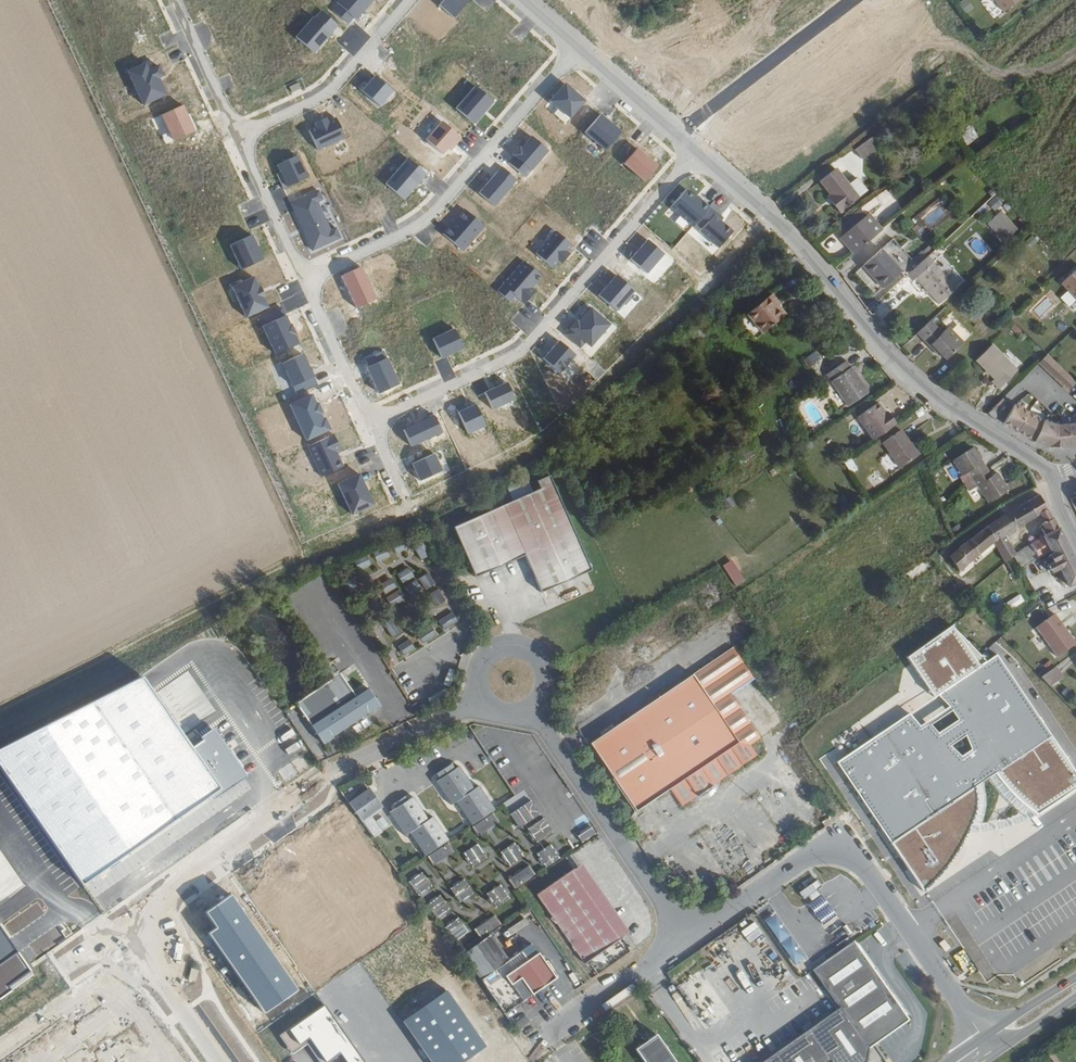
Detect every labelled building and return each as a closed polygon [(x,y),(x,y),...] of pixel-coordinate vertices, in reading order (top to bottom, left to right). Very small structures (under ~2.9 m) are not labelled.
[(1007,12),(1023,0),(998,0),(1007,12)] [(964,140),(986,128),(981,119),(959,131),(964,140)] [(874,138),(857,152),(864,160),(881,147),(874,138)] [(820,179),(832,195),(836,200),(832,204),(839,213),(867,193),(857,177),(849,184),(836,166),(820,179)] [(836,200),(832,195),(828,198),(832,204),(836,200)] [(995,210),(1002,202),(994,195),(987,203),(995,210)] [(1073,229),(1051,206),(1046,210),(1065,235),(1073,229)] [(1003,208),(986,223),(1002,240),(1019,225),(1003,208)] [(862,210),(839,228),(845,235),(852,244),(848,247),(855,254),(881,232),(862,210)] [(852,244),(845,235),(842,237),(848,247),(852,244)] [(901,273),(905,278),(907,276),(918,267),(893,239),(863,266),(883,289),(901,273)] [(918,267),(907,276),(913,282),(916,280),(939,306),(956,290),(928,258),(918,267)] [(1062,288),(1075,302),(1075,275),(1062,288)] [(776,295),(751,313),(766,333),(787,317),(779,305),(782,303),(776,295)] [(751,313),(751,312),(743,318),(757,339),(766,333),(751,313)] [(933,318),(920,329),(937,350),(939,348),(947,357),(964,342),(950,325),(944,330),(933,318)] [(990,344),(973,359),(991,379),(989,381),(995,388),(1015,371),(990,344)] [(815,350),(802,359),(808,367),(821,357),(815,350)] [(1048,357),(1039,365),(1075,401),(1075,384),(1048,357)] [(851,364),(830,378),(852,409),(873,396),(851,364)] [(1000,399),(989,409),(994,416),(1003,404),(1000,399)] [(859,421),(875,444),(897,429),(889,416),(887,418),(880,407),(859,421)] [(1071,451),(1075,450),(1075,426),(1073,427),(1055,429),(1047,426),(1041,425),(1036,421),(1025,415),(1011,407),(1000,427),(1015,435),(1015,436),(1027,443),(1031,445),(1031,446),(1055,452),(1071,451)] [(984,414),(989,421),(994,417),(988,411),(984,414)] [(903,434),(885,447),(902,472),(921,459),(903,434)] [(744,459),(753,453),(748,445),(739,452),(744,459)] [(974,484),(989,475),(974,452),(955,465),(964,480),(969,477),(974,484)] [(850,456),(842,462),(850,472),(858,466),(850,456)] [(536,480),(540,488),(554,482),(551,474),(536,480)] [(993,481),(989,475),(974,484),(966,491),(970,497),(978,492),(989,508),(1009,495),(998,478),(993,481)] [(554,482),(540,488),(452,526),(474,577),(524,555),(541,592),(592,570),(554,482)] [(840,506),(848,502),(844,494),(836,497),(840,506)] [(730,495),(721,501),(726,509),(735,503),(730,495)] [(1041,519),(1046,516),(1038,501),(1028,507),(1035,522),(1041,519)] [(1008,519),(1015,535),(1035,522),(1028,507),(1017,513),(1008,519)] [(1045,528),(1050,525),(1046,516),(1041,519),(1045,528)] [(994,548),(1004,568),(1013,562),(1015,561),(1003,542),(1015,535),(1008,519),(996,527),(986,532),(994,548)] [(1045,542),(1056,536),(1053,530),(1050,525),(1045,528),(1042,529),(1044,533),(1042,534),(1045,542)] [(994,548),(986,532),(976,540),(968,546),(977,561),(994,548)] [(1075,587),(1075,575),(1063,547),(1057,535),(1056,536),(1045,542),(1043,544),(1049,556),(1051,559),(1047,561),(1050,568),(1044,571),(1047,579),(1057,574),(1066,592),(1075,587)] [(387,543),(390,549),(394,548),(396,551),(407,547),(403,537),(387,543)] [(421,539),(415,542),(417,547),(414,549),(420,559),(430,553),(421,539)] [(1049,556),(1043,544),(1029,552),(1033,560),(1035,559),(1037,563),(1049,556)] [(962,551),(947,562),(957,577),(975,563),(977,561),(968,546),(962,551)] [(366,554),(369,560),(372,558),(375,562),(385,557),(381,547),(366,554)] [(1029,552),(1021,557),(1027,569),(1037,563),(1035,559),(1033,560),(1029,552)] [(345,564),(347,570),(351,569),(352,572),(365,566),(360,557),(345,564)] [(1021,557),(1015,561),(1013,562),(1020,573),(1027,569),(1021,557)] [(735,585),(744,580),(732,558),(722,564),(735,585)] [(924,567),(904,580),(909,589),(930,576),(924,567)] [(405,571),(403,568),(392,573),(398,584),(412,575),(410,570),(405,571)] [(425,591),(431,587),(430,585),(433,582),(426,572),(417,577),(425,591)] [(347,593),(352,589),(350,585),(353,583),(346,573),(337,578),(347,593)] [(400,588),(404,595),(407,592),(409,596),(420,588),(414,579),(400,588)] [(385,584),(383,580),(372,586),(377,596),(392,587),(388,581),(385,584)] [(436,608),(442,604),(440,602),(443,599),(437,588),(427,593),(436,608)] [(391,601),(393,605),(404,598),(398,589),(384,597),(387,603),(391,601)] [(371,593),(366,596),(367,600),(364,602),(371,613),(380,608),(371,593)] [(940,594),(929,597),(932,605),(943,601),(940,594)] [(758,605),(751,609),(760,624),(767,620),(758,605)] [(949,608),(938,616),(941,621),(953,613),(949,608)] [(436,620),(440,626),(444,624),(445,627),(457,620),(450,611),(436,620)] [(387,619),(382,623),(383,626),(381,628),(388,639),(397,633),(387,619)] [(1052,622),(1033,636),(1054,664),(1073,651),(1052,622)] [(414,634),(418,640),(422,638),(423,641),(435,635),(429,625),(414,634)] [(1041,813),(1075,791),(1075,771),(1053,737),(997,659),(980,669),(955,625),(913,659),(939,697),(836,765),(928,890),(948,868),(968,841),(981,803),(978,788),(999,773),(1008,787),(1021,800),(1041,813)] [(392,648),(396,653),(399,651),(401,655),(413,648),(407,640),(392,648)] [(328,645),(319,650),(325,661),(334,656),(328,645)] [(681,808),(697,798),(692,788),(706,779),(712,788),(756,758),(750,748),(761,740),(730,697),(755,681),(733,651),(592,748),(638,815),(670,793),(681,808)] [(1039,683),(1048,692),(1060,683),(1053,673),(1039,683)] [(325,680),(290,705),(318,745),(329,738),(329,736),(359,714),(361,716),(375,705),(363,688),(350,696),(334,674),(325,680)] [(413,684),(405,688),(409,696),(417,692),(413,684)] [(1067,686),(1059,691),(1064,698),(1071,693),(1067,686)] [(419,707),(416,702),(410,706),(414,711),(419,707)] [(313,750),(320,760),(326,756),(319,746),(313,750)] [(470,827),(493,812),(478,788),(473,792),(458,768),(454,771),(450,765),(435,776),(438,781),(434,783),(449,807),(455,804),(470,827)] [(692,788),(697,798),(712,788),(706,779),(692,788)] [(371,786),(354,798),(368,818),(385,806),(371,786)] [(514,796),(504,803),(510,810),(520,803),(514,796)] [(410,834),(425,856),(449,841),(433,818),(429,821),(413,797),(408,800),(406,797),(394,805),(396,809),(389,813),(405,837),(410,834)] [(354,798),(351,801),(364,820),(368,818),(354,798)] [(530,799),(510,813),(519,827),(540,813),(530,799)] [(584,814),(573,821),(578,829),(590,821),(584,814)] [(536,840),(551,830),(543,817),(527,827),(536,840)] [(373,818),(366,823),(371,831),(379,826),(373,818)] [(577,836),(582,843),(596,834),(590,826),(577,836)] [(500,851),(509,864),(523,855),(513,841),(500,851)] [(478,843),(464,850),(470,865),(485,857),(478,843)] [(536,853),(545,867),(560,858),(550,844),(536,853)] [(529,865),(507,878),(513,888),(535,874),(529,865)] [(407,881),(417,895),(431,885),(421,871),(407,881)] [(580,885),(571,871),(534,895),(540,904),(551,921),(562,939),(573,955),(580,966),(617,941),(612,934),(603,919),(590,901),(580,885)] [(463,878),(450,888),(459,901),(473,892),(463,878)] [(500,883),(486,893),(494,906),(509,897),(500,883)] [(1036,893),(1032,897),(1041,906),(1045,902),(1036,893)] [(426,903),(434,917),(449,909),(441,895),(426,903)] [(811,915),(821,907),(819,901),(808,909),(811,915)] [(826,905),(821,907),(811,915),(818,926),(833,916),(826,905)] [(764,920),(794,964),(803,957),(774,913),(764,920)] [(479,937),(501,925),(496,915),(474,927),(479,937)] [(840,927),(833,916),(818,926),(824,936),(840,927)] [(453,940),(467,931),(458,917),(444,927),(453,940)] [(836,1006),(864,1041),(901,1016),(851,942),(812,969),(836,1006)] [(475,980),(499,1014),(549,979),(526,945),(475,980)] [(836,1006),(755,1061),(863,1061),(865,1061),(867,1047),(864,1041),(836,1006)] [(507,1025),(511,1031),(525,1022),(520,1015),(507,1025)] [(655,1036),(634,1051),(641,1061),(673,1061),(655,1036)]
